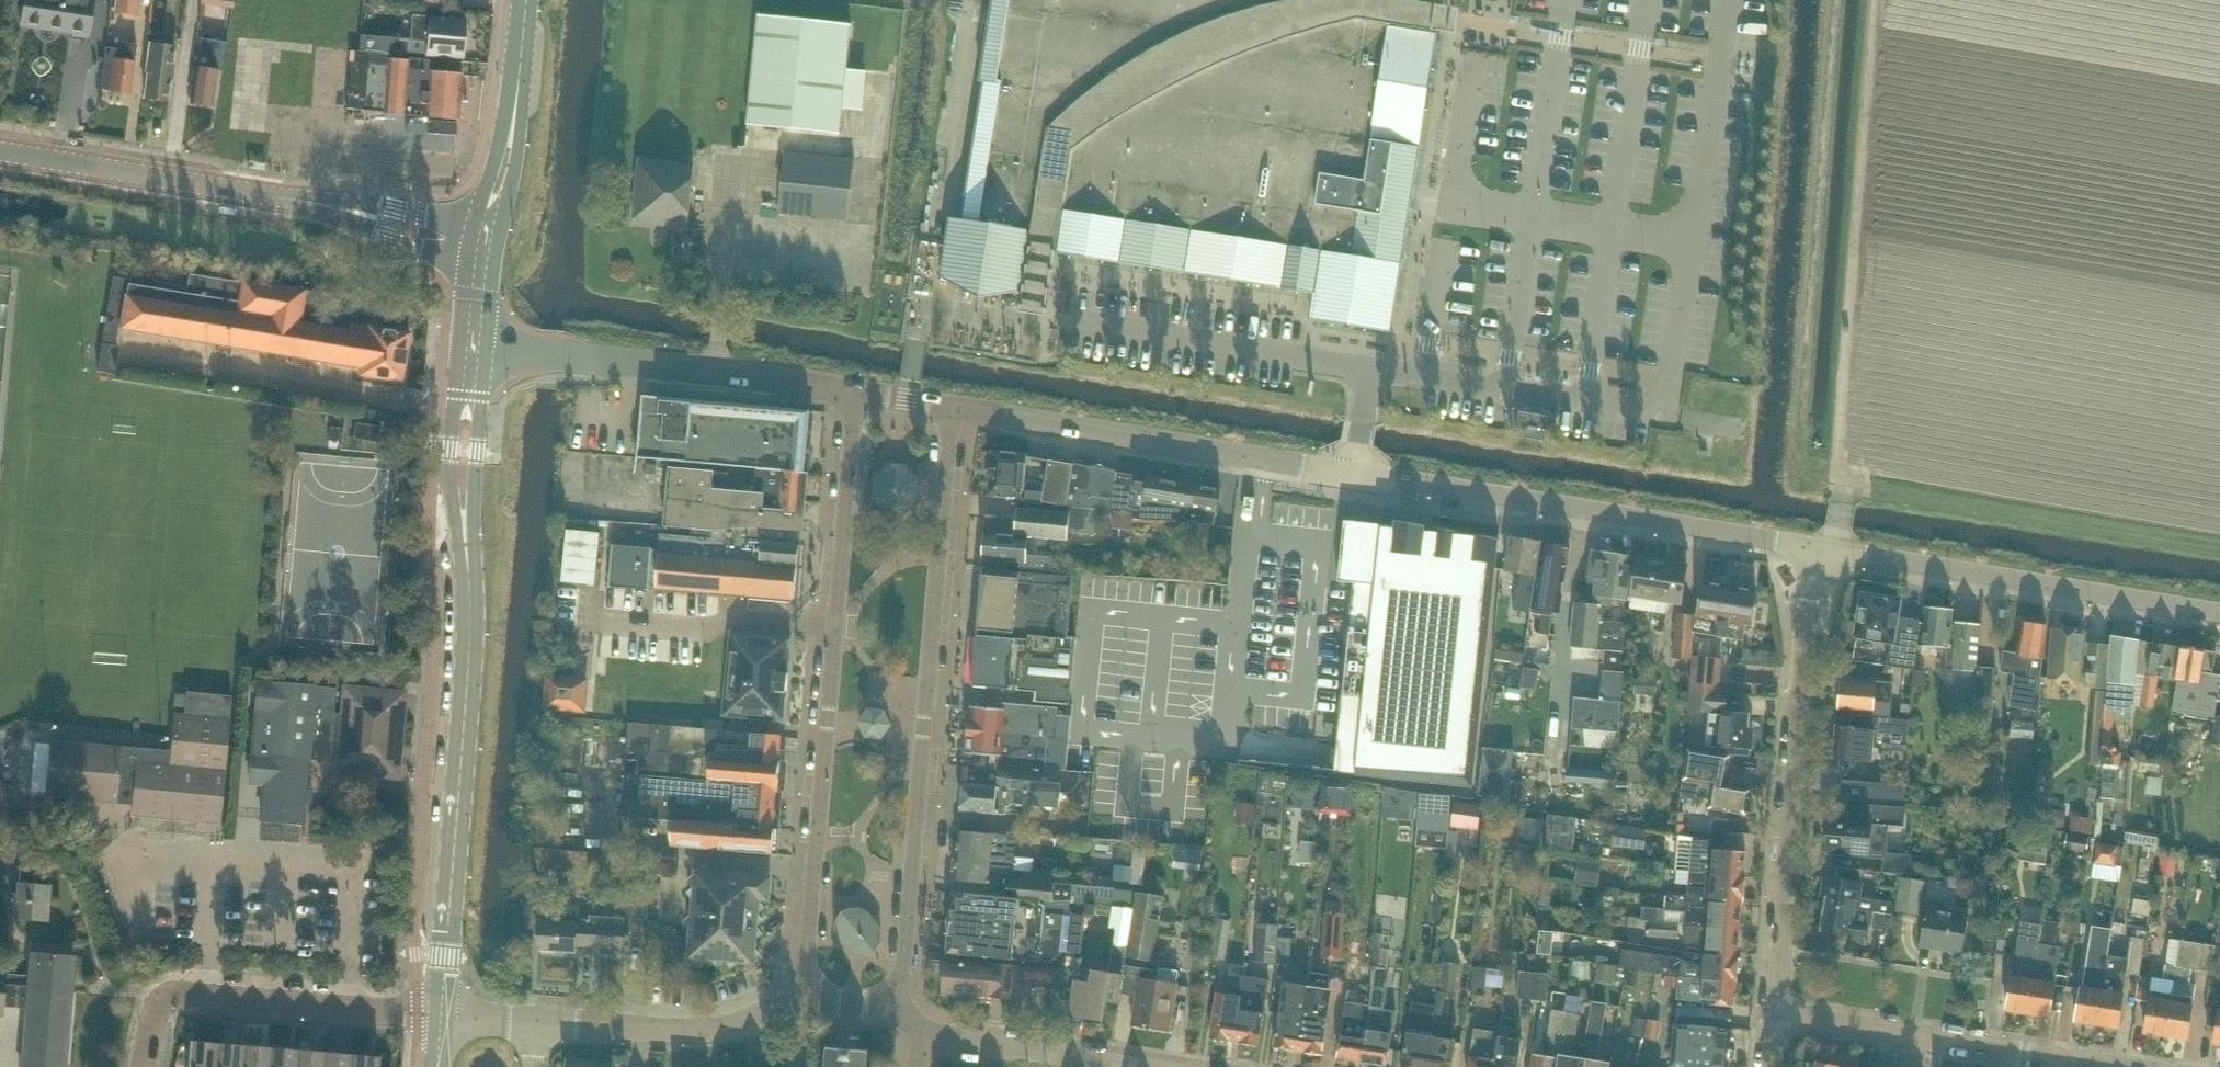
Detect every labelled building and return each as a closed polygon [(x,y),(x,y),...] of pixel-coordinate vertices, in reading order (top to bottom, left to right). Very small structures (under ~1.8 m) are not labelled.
[(21,25),(88,35),(94,0),(25,0),(21,25)] [(114,13),(138,15),(139,0),(115,0),(114,13)] [(423,7),(445,9),(446,0),(423,0),(423,7)] [(1413,190),(1440,18),(1443,0),(994,0),(981,81),(985,81),(963,220),(951,218),(942,278),(982,285),(1026,291),(1029,267),(1041,269),(1054,271),(1055,262),(1056,252),(1321,294),(1317,320),(1384,330),(1388,304),(1395,305),(1405,244),(1409,213),(1326,200),(1330,177),(1413,190)] [(360,35),(359,48),(410,52),(410,51),(463,56),(464,52),(467,50),(467,42),(465,38),(466,21),(451,20),(452,17),(412,14),(410,37),(410,39),(360,35)] [(840,134),(852,24),(760,15),(749,125),(840,134)] [(263,57),(267,40),(252,37),(248,54),(263,57)] [(223,64),(227,42),(200,38),(191,103),(212,107),(219,63),(223,64)] [(130,94),(136,45),(124,43),(123,51),(106,49),(105,53),(100,89),(102,90),(110,91),(130,94)] [(168,100),(175,48),(150,45),(146,71),(148,71),(144,97),(168,100)] [(429,71),(430,59),(411,57),(411,60),(388,58),(387,64),(367,62),(363,111),(368,111),(383,112),(458,119),(459,111),(460,111),(461,103),(460,103),(462,75),(462,74),(429,71)] [(236,66),(237,119),(267,118),(266,66),(236,66)] [(804,141),(803,151),(842,154),(843,144),(804,141)] [(785,152),(779,212),(849,218),(855,158),(836,156),(810,154),(785,152)] [(689,228),(695,165),(640,159),(634,222),(689,228)] [(1041,269),(1029,267),(1026,291),(1023,306),(1035,308),(1048,310),(1054,271),(1041,269)] [(242,280),(242,283),(190,274),(187,287),(154,282),(153,288),(128,284),(123,283),(124,279),(113,277),(97,371),(113,373),(118,345),(112,345),(115,327),(361,368),(359,374),(401,381),(410,333),(351,323),(352,315),(317,309),(320,293),(242,280)] [(638,457),(638,458),(647,458),(649,459),(661,460),(671,461),(759,469),(806,472),(807,457),(810,419),(811,411),(811,410),(661,397),(652,396),(643,395),(638,457)] [(381,427),(358,423),(356,423),(353,439),(378,443),(381,427)] [(1546,429),(1521,426),(1520,436),(1545,439),(1546,429)] [(1024,491),(1027,454),(993,451),(989,495),(1009,497),(1008,501),(1042,504),(1042,502),(1044,492),(1024,491)] [(647,458),(644,482),(669,485),(669,487),(665,527),(714,531),(755,527),(797,530),(801,530),(803,502),(806,472),(759,469),(758,493),(728,490),(730,473),(671,468),(671,461),(661,460),(649,459),(647,458)] [(1073,464),(1050,460),(1044,492),(1042,502),(1070,504),(1073,464)] [(1097,507),(1110,508),(1116,472),(1073,464),(1070,504),(1097,507)] [(921,482),(908,467),(889,465),(875,478),(873,497),(885,511),(904,513),(918,502),(919,500),(921,482)] [(1148,477),(1116,472),(1110,508),(1135,510),(1133,520),(1196,523),(1214,526),(1216,516),(1217,517),(1221,489),(1217,488),(1218,483),(1205,481),(1204,486),(1177,482),(1178,477),(1164,475),(1164,479),(1148,477)] [(986,534),(984,558),(1021,561),(1020,568),(1051,571),(1052,557),(1026,554),(1027,538),(1033,538),(1033,536),(1068,539),(1069,532),(1095,534),(1096,518),(1097,509),(1070,507),(1069,512),(1018,508),(1017,518),(988,516),(986,534)] [(606,575),(608,522),(573,521),(571,574),(606,575)] [(1423,532),(1423,527),(1419,526),(1393,521),(1393,522),(1394,523),(1394,529),(1375,527),(1357,542),(1337,751),(1340,751),(1339,764),(1336,763),(1336,766),(1337,766),(1337,771),(1336,771),(1335,775),(1474,788),(1476,769),(1474,769),(1475,764),(1477,764),(1484,681),(1483,680),(1483,677),(1484,677),(1497,538),(1467,534),(1467,537),(1460,536),(1460,533),(1430,528),(1430,533),(1423,532)] [(610,582),(610,587),(611,587),(611,586),(646,589),(648,589),(649,587),(657,587),(657,588),(720,593),(748,595),(750,595),(754,596),(795,599),(796,580),(799,543),(796,543),(797,530),(755,527),(714,531),(713,539),(662,535),(661,548),(653,547),(613,544),(612,557),(610,580),(610,582)] [(1506,569),(1506,570),(1522,572),(1520,580),(1518,590),(1517,590),(1513,611),(1530,613),(1534,592),(1532,592),(1534,580),(1540,542),(1517,539),(1512,538),(1511,538),(1506,569)] [(1537,579),(1531,613),(1537,614),(1536,624),(1535,628),(1536,630),(1536,631),(1539,633),(1549,635),(1552,618),(1558,581),(1564,582),(1564,580),(1570,547),(1544,543),(1537,579)] [(1574,604),(1570,648),(1604,651),(1603,670),(1621,672),(1626,623),(1611,621),(1612,606),(1625,608),(1630,579),(1632,579),(1634,568),(1632,568),(1634,557),(1613,554),(1593,551),(1588,580),(1588,582),(1596,584),(1593,606),(1574,604)] [(1684,580),(1687,565),(1638,557),(1630,610),(1665,615),(1667,602),(1680,604),(1684,580)] [(982,580),(973,686),(1018,690),(1019,683),(1037,684),(1037,691),(1036,701),(1070,704),(1077,637),(1069,636),(1074,573),(1051,571),(1020,568),(1019,574),(983,571),(982,580)] [(1695,616),(1694,631),(1744,640),(1746,624),(1752,625),(1757,591),(1704,583),(1698,617),(1695,616)] [(1878,598),(1876,595),(1869,594),(1867,596),(1864,595),(1858,634),(1891,641),(1887,666),(1915,671),(1920,621),(1896,616),(1899,601),(1896,601),(1894,598),(1888,597),(1885,599),(1878,598)] [(1953,610),(1927,608),(1923,645),(1938,647),(1937,651),(1948,652),(1946,670),(1948,670),(1944,709),(1974,711),(1972,711),(1976,667),(1980,625),(1957,624),(1957,626),(1952,626),(1953,610)] [(1694,631),(1695,616),(1694,616),(1694,618),(1681,616),(1676,618),(1674,659),(1692,662),(1692,631),(1694,631)] [(2004,651),(2001,671),(2015,673),(2016,678),(2019,682),(2023,683),(2019,706),(2040,710),(2042,677),(2041,677),(2044,658),(2041,657),(2047,625),(2023,621),(2017,653),(2004,651)] [(2084,642),(2085,632),(2054,629),(2050,678),(2081,680),(2083,655),(2089,656),(2086,687),(2106,688),(2109,645),(2084,642)] [(792,636),(744,632),(732,631),(725,714),(784,720),(792,636)] [(2140,640),(2113,636),(2108,684),(2111,684),(2110,692),(2108,692),(2106,708),(2110,709),(2111,697),(2134,699),(2136,677),(2140,640)] [(2177,647),(2140,640),(2136,677),(2147,678),(2146,685),(2144,685),(2141,706),(2153,708),(2158,678),(2172,681),(2177,647)] [(2210,687),(2216,652),(2181,647),(2180,647),(2181,648),(2175,681),(2188,683),(2186,695),(2197,697),(2199,685),(2210,687)] [(1719,693),(1722,660),(1699,658),(1698,658),(1697,658),(1696,659),(1695,659),(1694,660),(1694,661),(1691,691),(1719,693)] [(701,719),(706,669),(642,663),(637,713),(701,719)] [(1996,669),(1976,667),(1972,711),(1974,711),(1992,713),(1996,669)] [(1539,671),(1524,669),(1522,687),(1536,689),(1539,671)] [(1925,672),(1915,671),(1913,685),(1924,686),(1925,672)] [(585,711),(588,682),(551,679),(548,707),(585,711)] [(1839,708),(1839,709),(1873,712),(1872,716),(1890,718),(1893,683),(1874,681),(1874,685),(1841,682),(1839,708)] [(267,754),(307,759),(316,759),(319,763),(330,755),(331,754),(334,713),(336,688),(258,682),(255,712),(271,713),(267,754)] [(344,714),(334,713),(331,754),(340,755),(340,761),(340,762),(336,765),(343,774),(347,771),(348,771),(386,774),(387,774),(388,774),(391,778),(400,771),(397,767),(403,694),(346,689),(344,714)] [(1719,693),(1691,691),(1690,709),(1717,711),(1719,693)] [(219,823),(231,696),(186,692),(184,715),(175,714),(171,753),(139,749),(51,741),(46,796),(116,802),(117,799),(133,800),(132,815),(219,823)] [(1575,698),(1573,728),(1619,732),(1622,702),(1575,698)] [(972,724),(971,729),(1032,735),(1049,737),(1070,739),(1072,716),(1058,715),(1059,707),(1035,705),(1005,703),(1004,709),(973,707),(972,724)] [(1902,704),(1900,719),(1909,720),(1911,705),(1902,704)] [(885,711),(875,710),(870,710),(864,718),(861,722),(868,736),(883,737),(892,725),(885,711)] [(1750,714),(1745,714),(1725,712),(1725,717),(1711,716),(1709,744),(1711,745),(1710,754),(1721,755),(1722,746),(1729,746),(1728,753),(1750,755),(1750,748),(1752,748),(1753,728),(1749,728),(1750,714)] [(2219,745),(2219,716),(2216,715),(2211,743),(2219,745)] [(1837,726),(1834,757),(1869,760),(1871,730),(1909,733),(1910,720),(1909,720),(1900,719),(1890,718),(1872,716),(1865,716),(1864,728),(1837,726)] [(2035,720),(2011,719),(2009,740),(2033,742),(2035,720)] [(780,736),(630,722),(622,816),(674,820),(779,828),(782,791),(779,788),(781,764),(784,761),(785,750),(779,750),(780,736)] [(968,737),(967,754),(1001,756),(1001,755),(1010,756),(1009,767),(1045,770),(1045,773),(1063,774),(1063,771),(1067,771),(1067,770),(1070,739),(1049,737),(1032,735),(971,729),(971,736),(971,738),(968,737)] [(609,768),(611,742),(572,739),(570,765),(609,768)] [(2103,739),(2101,764),(2120,766),(2121,754),(2108,739),(2103,739)] [(1485,747),(1480,796),(1508,799),(1513,750),(1485,747)] [(1721,755),(1710,754),(1688,751),(1680,798),(1698,801),(1699,797),(1711,799),(1710,809),(1746,814),(1746,813),(1751,812),(1753,799),(1749,797),(1750,790),(1725,787),(1730,756),(1721,755)] [(307,759),(267,754),(252,753),(249,783),(265,784),(262,819),(302,823),(304,802),(310,802),(311,789),(305,787),(307,759)] [(964,786),(962,807),(966,811),(995,813),(1006,814),(1007,807),(1012,807),(1012,804),(1060,808),(1061,792),(1067,792),(1072,791),(1076,789),(1079,784),(1080,779),(1081,772),(1067,771),(1063,771),(1063,774),(1045,773),(1045,770),(1009,767),(1000,766),(999,768),(969,765),(968,783),(964,786)] [(2169,787),(2169,770),(2155,769),(2154,786),(2169,787)] [(1211,796),(1212,791),(1213,783),(1201,783),(1200,795),(1211,796)] [(1385,788),(1383,816),(1419,818),(1421,793),(1385,788)] [(1211,796),(1200,795),(1189,793),(1187,816),(1200,817),(1209,817),(1211,796)] [(1456,801),(1452,824),(1478,827),(1481,805),(1456,801)] [(1423,802),(1422,822),(1449,824),(1452,804),(1423,802)] [(2132,815),(2157,819),(2159,805),(2134,802),(2132,815)] [(1238,803),(1237,821),(1255,823),(1256,804),(1238,803)] [(1904,826),(1905,807),(1865,804),(1864,823),(1844,821),(1843,824),(1840,824),(1840,827),(1829,826),(1827,851),(1883,857),(1881,872),(1909,875),(1911,855),(1883,853),(1885,825),(1904,826)] [(1519,817),(1515,843),(1540,846),(1543,820),(1519,817)] [(2093,831),(2094,819),(2073,817),(2072,829),(2093,831)] [(779,828),(674,820),(672,845),(737,850),(737,851),(777,854),(779,828)] [(1616,829),(1614,844),(1635,847),(1637,832),(1616,829)] [(2160,847),(2161,835),(2129,829),(2128,842),(2160,847)] [(960,831),(958,856),(1008,860),(1010,831),(993,830),(993,834),(960,831)] [(1008,860),(958,856),(955,880),(1010,884),(1009,897),(1041,900),(1134,908),(1135,896),(1115,894),(1116,889),(1018,880),(1019,870),(1015,870),(1019,832),(1010,831),(1008,860)] [(1691,870),(1691,872),(1744,876),(1746,852),(1728,851),(1729,843),(1693,838),(1693,840),(1691,870)] [(2098,842),(2094,862),(2115,865),(2118,845),(2098,842)] [(2142,846),(2136,881),(2152,883),(2157,848),(2154,848),(2142,846)] [(681,859),(671,858),(653,856),(652,873),(680,876),(681,859)] [(2162,857),(2159,874),(2173,877),(2176,859),(2162,857)] [(1117,866),(1116,880),(1131,882),(1133,867),(1117,866)] [(748,875),(701,871),(697,871),(689,958),(755,964),(761,897),(765,897),(768,894),(769,885),(766,881),(762,881),(762,879),(762,876),(748,875)] [(1691,872),(1690,887),(1711,889),(1710,898),(1711,898),(1742,900),(1744,900),(1746,876),(1744,876),(1691,872)] [(1862,883),(1847,881),(1825,877),(1822,896),(1827,896),(1826,905),(1858,910),(1890,916),(1892,906),(1859,901),(1862,883)] [(1919,916),(1925,881),(1902,877),(1896,912),(1919,916)] [(38,886),(39,881),(30,881),(29,885),(18,884),(15,920),(46,922),(49,887),(38,886)] [(647,919),(648,911),(649,894),(633,892),(631,918),(647,919)] [(1041,900),(1009,897),(954,892),(954,895),(955,895),(959,918),(953,918),(951,918),(951,922),(1063,934),(1064,928),(1039,925),(1041,900)] [(1153,961),(1164,896),(1138,892),(1127,957),(1153,961)] [(2136,894),(2132,915),(2150,918),(2153,898),(2136,894)] [(1687,906),(1686,924),(1691,924),(1740,929),(1742,905),(1711,902),(1711,905),(1711,908),(1687,906)] [(1890,916),(1858,910),(1826,905),(1822,930),(1866,938),(1867,928),(1870,928),(1871,926),(1888,928),(1890,916)] [(1940,914),(1941,907),(1927,905),(1920,946),(1963,952),(1969,918),(1940,914)] [(1082,958),(1086,913),(1072,911),(1068,956),(1082,958)] [(1342,959),(1345,914),(1326,913),(1323,958),(1342,959)] [(1277,964),(1280,915),(1263,914),(1262,923),(1259,923),(1256,962),(1277,964)] [(630,948),(631,919),(590,916),(589,919),(578,919),(577,924),(541,922),(539,950),(578,952),(578,945),(630,948)] [(1225,960),(1231,921),(1216,918),(1210,957),(1225,960)] [(2043,924),(2022,921),(2013,977),(2012,977),(2007,1008),(2028,1012),(2034,972),(2035,972),(2040,945),(2043,924)] [(1063,934),(951,922),(951,926),(952,927),(958,929),(950,950),(948,950),(948,953),(1035,961),(1051,963),(1061,954),(1063,934)] [(1651,922),(1650,936),(1677,938),(1678,924),(1651,922)] [(2043,923),(2043,924),(2040,945),(2050,946),(2056,947),(2060,926),(2043,923)] [(1686,924),(1684,942),(1707,944),(1707,950),(1738,952),(1740,929),(1691,924),(1686,924)] [(2108,956),(2112,930),(2092,927),(2082,989),(2080,989),(2076,1020),(2097,1023),(2108,956)] [(1280,937),(1278,964),(1291,965),(1293,938),(1280,937)] [(2139,978),(2145,940),(2131,938),(2127,960),(2108,956),(2097,1023),(2119,1026),(2124,996),(2123,996),(2127,976),(2139,978)] [(2169,939),(2165,966),(2176,968),(2178,959),(2181,941),(2169,939)] [(2176,968),(2166,1034),(2188,1037),(2195,990),(2196,984),(2189,983),(2191,974),(2191,969),(2211,972),(2214,955),(2215,946),(2209,945),(2204,944),(2203,944),(2202,944),(2181,941),(2179,950),(2179,954),(2178,959),(2176,968)] [(2048,961),(2050,946),(2040,945),(2035,972),(2034,972),(2028,1012),(2050,1015),(2058,963),(2048,961)] [(1576,972),(1596,972),(1596,951),(1577,951),(1576,972)] [(34,954),(32,954),(29,979),(6,976),(6,974),(0,974),(0,1016),(2,1016),(3,1007),(27,1010),(22,1066),(64,1066),(73,958),(34,954)] [(1682,960),(1680,977),(1735,981),(1737,981),(1739,957),(1707,954),(1705,954),(1704,969),(1682,960)] [(1014,998),(1017,967),(947,961),(945,985),(958,986),(958,994),(979,996),(979,994),(1014,998)] [(1645,962),(1644,979),(1630,978),(1629,994),(1653,995),(1655,962),(1645,962)] [(1441,991),(1456,993),(1460,965),(1445,963),(1441,991)] [(1615,983),(1617,967),(1599,964),(1597,981),(1615,983)] [(1051,981),(1052,968),(1027,965),(1026,978),(1051,981)] [(1158,982),(1159,971),(1125,965),(1123,976),(1120,994),(1138,996),(1133,1024),(1170,1030),(1178,985),(1158,982)] [(1372,984),(1373,967),(1360,965),(1357,982),(1372,984)] [(1388,1065),(1393,1035),(1393,1030),(1382,1027),(1384,1014),(1390,968),(1373,966),(1373,967),(1372,984),(1371,999),(1371,1005),(1371,1006),(1370,1008),(1368,1030),(1363,1061),(1369,1062),(1388,1065)] [(2149,999),(2145,1031),(2166,1034),(2176,968),(2165,966),(2163,980),(2152,978),(2149,999)] [(1485,996),(1486,985),(1488,969),(1474,968),(1471,995),(1485,996)] [(1254,1012),(1261,971),(1245,969),(1244,981),(1245,982),(1235,1041),(1259,1045),(1264,1014),(1254,1012)] [(1503,987),(1505,970),(1488,969),(1486,985),(1503,987)] [(1517,998),(1532,999),(1534,973),(1519,971),(1517,998)] [(1120,994),(1123,976),(1094,972),(1092,984),(1076,982),(1071,1014),(1102,1019),(1105,999),(1119,1001),(1120,994)] [(1309,985),(1306,1002),(1307,1003),(1299,1051),(1323,1054),(1328,1024),(1325,1023),(1331,989),(1330,989),(1332,976),(1311,972),(1309,985)] [(1534,973),(1532,999),(1547,1001),(1549,974),(1534,973)] [(1680,977),(1678,998),(1702,999),(1702,1003),(1733,1005),(1733,1004),(1735,981),(1680,977)] [(1245,982),(1244,981),(1230,979),(1227,995),(1218,993),(1211,1037),(1235,1041),(1245,982)] [(1275,1047),(1299,1051),(1307,1003),(1306,1002),(1309,985),(1285,982),(1275,1047)] [(1441,991),(1439,991),(1434,1022),(1427,1066),(1452,1066),(1456,1040),(1454,1040),(1457,1022),(1447,1021),(1451,993),(1441,991)] [(1580,1014),(1582,996),(1568,994),(1567,1012),(1580,1014)] [(1363,1061),(1368,1030),(1370,1008),(1371,1006),(1371,1005),(1347,1002),(1339,1057),(1363,1061)] [(1600,1043),(1607,1004),(1593,1002),(1587,1041),(1600,1043)] [(1731,1028),(1733,1011),(1679,1007),(1677,1023),(1731,1028)] [(1567,1012),(1553,1009),(1547,1040),(1550,1041),(1548,1052),(1550,1052),(1549,1058),(1534,1056),(1532,1066),(1557,1066),(1567,1012)] [(2208,1023),(2216,1025),(2214,1042),(2219,1043),(2219,1011),(2210,1009),(2208,1023)] [(1580,1014),(1567,1012),(1557,1066),(1582,1066),(1582,1065),(1568,1063),(1569,1056),(1570,1056),(1572,1043),(1575,1044),(1580,1014)] [(1520,1019),(1502,1016),(1499,1033),(1494,1066),(1519,1066),(1523,1040),(1517,1039),(1520,1019)] [(1434,1022),(1424,1020),(1423,1031),(1409,1028),(1403,1066),(1427,1066),(1434,1022)] [(1634,1020),(1631,1034),(1643,1036),(1645,1021),(1634,1020)] [(1649,1020),(1645,1038),(1658,1041),(1662,1022),(1649,1020)] [(1733,1029),(1675,1025),(1672,1066),(1730,1066),(1733,1029)] [(1499,1033),(1474,1029),(1469,1066),(1494,1066),(1499,1033)] [(218,1044),(191,1042),(188,1066),(216,1066),(218,1044)] [(245,1046),(218,1044),(216,1066),(243,1066),(245,1046)] [(868,1052),(871,1049),(869,1047),(867,1050),(856,1049),(856,1046),(854,1046),(854,1049),(843,1048),(843,1045),(841,1045),(841,1047),(830,1046),(828,1044),(826,1045),(828,1048),(827,1063),(825,1063),(824,1065),(827,1066),(867,1066),(868,1052)] [(271,1048),(245,1046),(243,1066),(269,1066),(271,1048)] [(1601,1048),(1589,1046),(1585,1066),(1610,1066),(1610,1063),(1599,1061),(1601,1048)] [(298,1051),(271,1048),(269,1066),(297,1066),(298,1051)] [(325,1053),(298,1051),(297,1066),(324,1066),(325,1053)] [(352,1055),(325,1053),(324,1066),(350,1066),(352,1055)] [(1642,1056),(1632,1054),(1630,1066),(1640,1066),(1642,1056)] [(379,1057),(352,1055),(350,1066),(378,1066),(379,1057)] [(1651,1057),(1642,1056),(1640,1066),(1649,1066),(1651,1057)]
